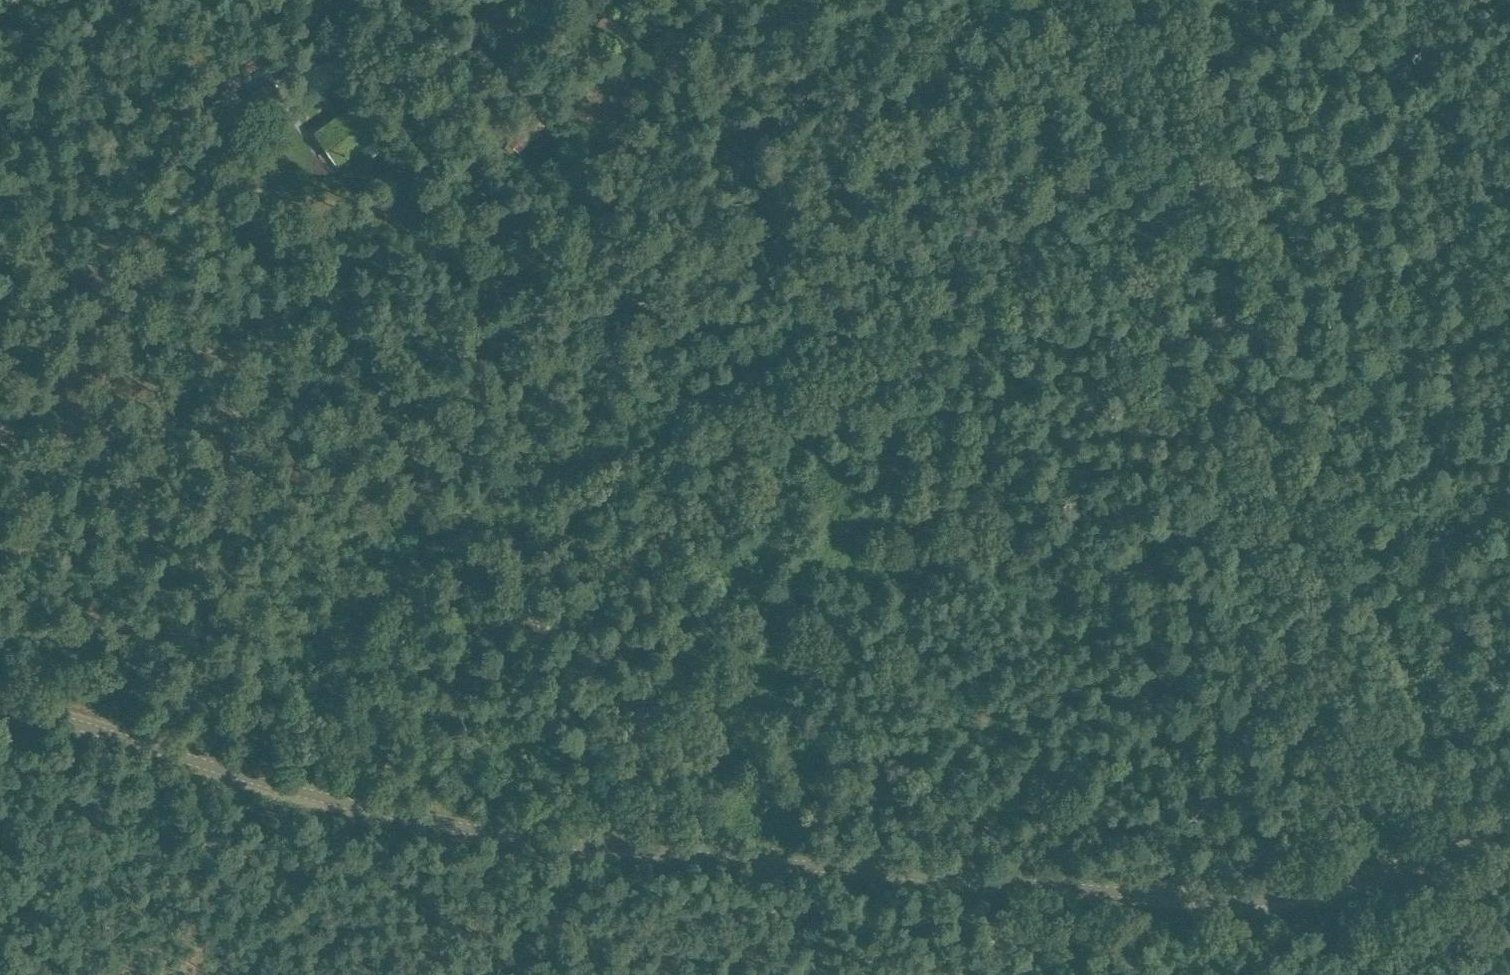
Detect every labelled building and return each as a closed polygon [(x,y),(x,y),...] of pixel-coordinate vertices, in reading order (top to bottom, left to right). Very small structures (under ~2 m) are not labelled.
[(627,22),(606,9),(596,25),(617,38),(627,22)]
